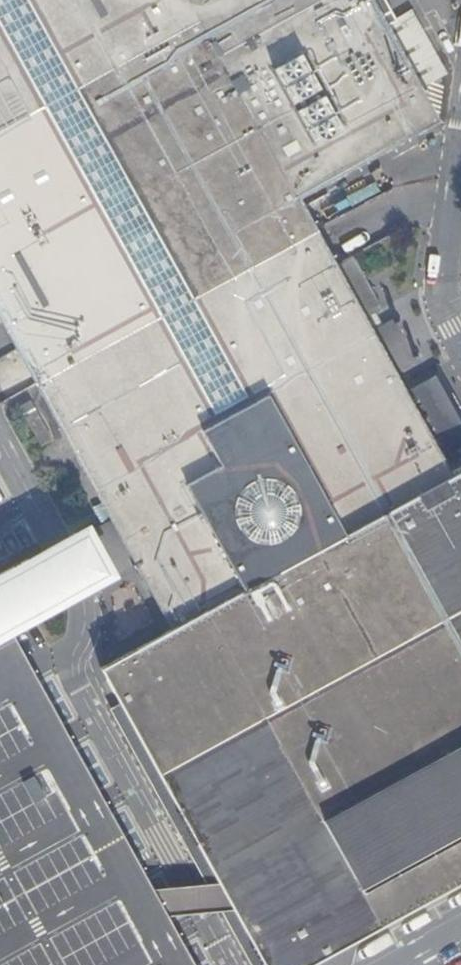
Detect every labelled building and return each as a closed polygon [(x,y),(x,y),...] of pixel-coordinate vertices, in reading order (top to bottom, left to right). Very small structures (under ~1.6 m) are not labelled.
[(117,520),(137,556),(175,626),(98,666),(119,704),(263,964),(309,964),(460,881),(460,464),(449,470),(444,460),(402,384),(394,370),(372,332),(364,315),(380,306),(371,289),(362,272),(353,255),(335,264),(297,193),(434,117),(415,84),(439,72),(404,7),(380,20),(369,0),(0,0),(0,309),(117,520)] [(372,332),(394,370),(418,357),(412,346),(397,318),(372,332)] [(444,460),(457,453),(453,446),(460,442),(460,415),(434,366),(402,384),(444,460)] [(44,443),(54,437),(38,407),(27,413),(44,443)] [(137,556),(117,520),(95,532),(115,567),(137,556)] [(101,586),(71,533),(0,572),(0,642),(101,586)] [(0,623),(0,964),(188,964),(0,623)] [(119,704),(109,710),(248,964),(263,964),(119,704)]
